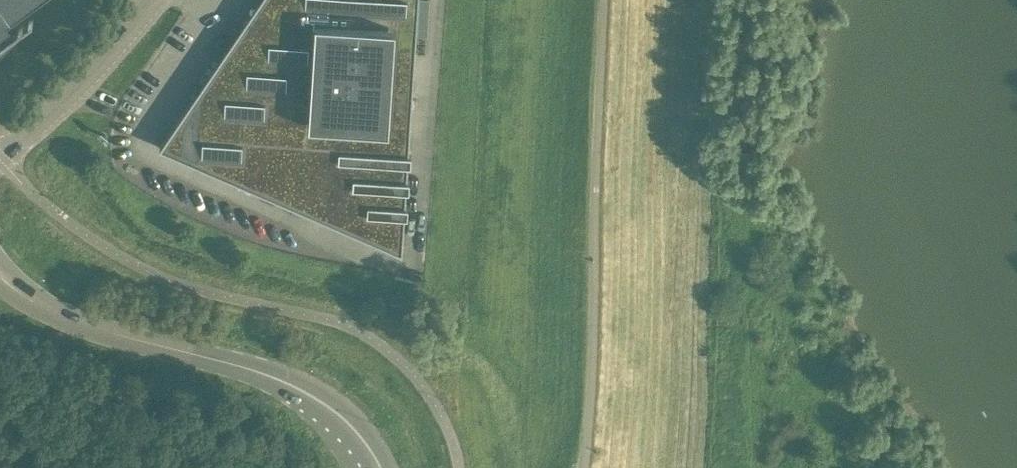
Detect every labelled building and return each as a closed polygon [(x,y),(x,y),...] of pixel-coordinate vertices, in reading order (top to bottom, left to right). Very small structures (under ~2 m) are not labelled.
[(18,32),(7,22),(37,0),(0,0),(0,51),(18,32)] [(403,251),(409,150),(419,0),(259,0),(159,146),(332,221),(366,236),(403,251)]
